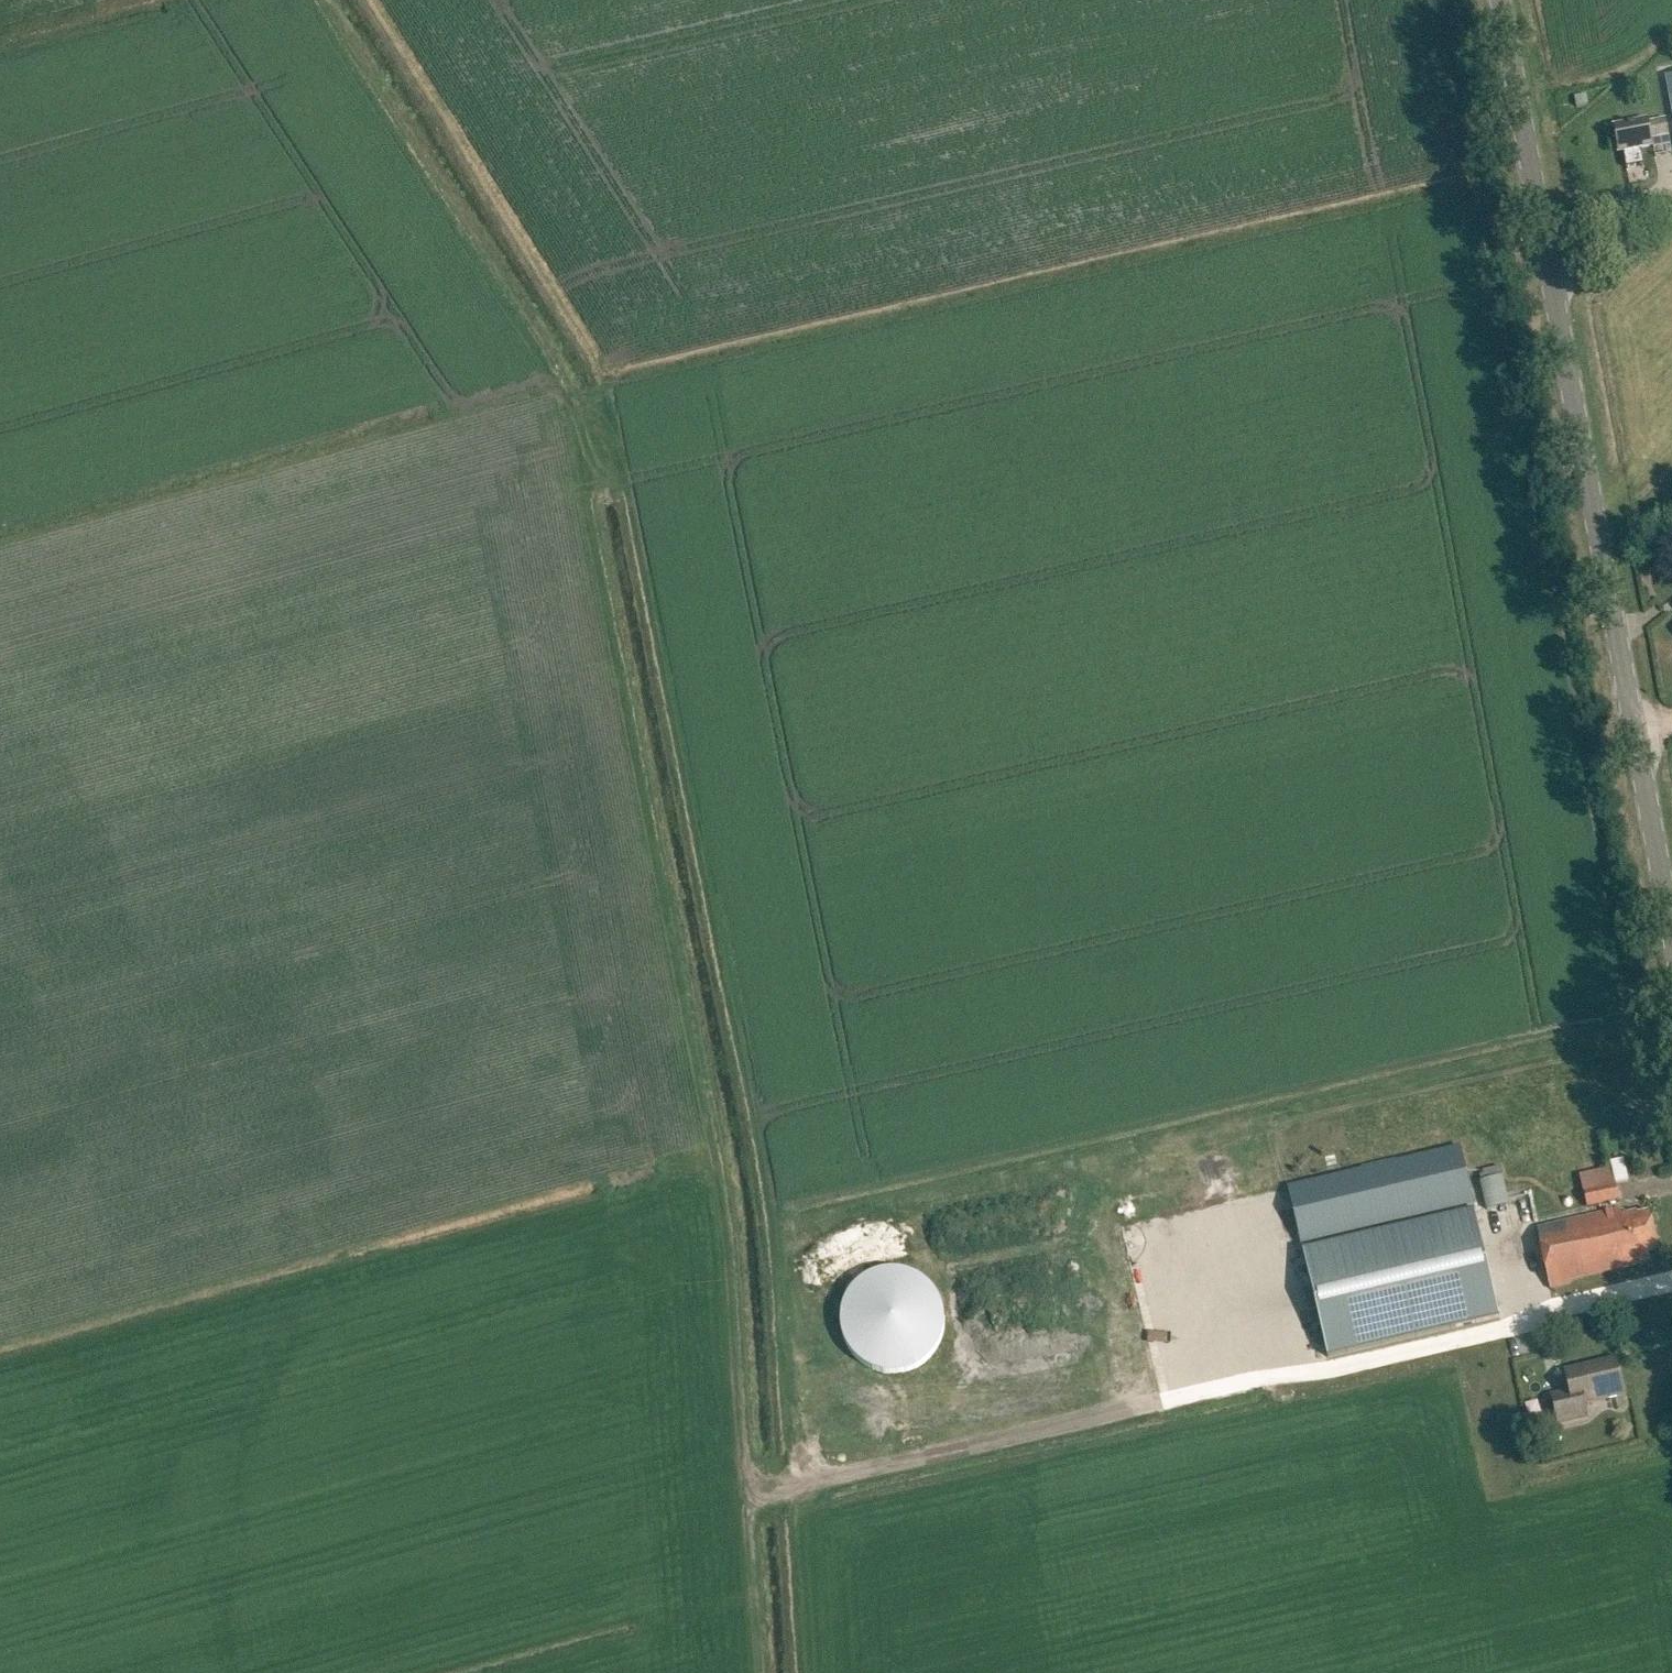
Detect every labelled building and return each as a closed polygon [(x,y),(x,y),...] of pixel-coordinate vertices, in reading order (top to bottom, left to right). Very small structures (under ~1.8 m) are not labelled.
[(1574,103),(1575,113),(1587,112),(1586,101),(1574,103)] [(1648,121),(1614,128),(1619,155),(1654,148),(1652,139),(1669,136),(1666,121),(1649,124),(1648,121)] [(1460,1149),(1288,1189),(1301,1250),(1475,1210),(1460,1149)] [(1580,1180),(1587,1211),(1619,1203),(1612,1172),(1580,1180)] [(1510,1212),(1502,1179),(1480,1185),(1488,1217),(1510,1212)] [(1475,1210),(1301,1250),(1328,1359),(1500,1318),(1475,1210)] [(1621,1212),(1536,1232),(1550,1291),(1572,1286),(1571,1283),(1651,1264),(1649,1255),(1659,1253),(1650,1215),(1637,1218),(1637,1215),(1624,1218),(1623,1215),(1622,1215),(1621,1212)] [(1552,1400),(1558,1427),(1588,1421),(1585,1408),(1624,1399),(1615,1363),(1565,1375),(1570,1396),(1552,1400)]
